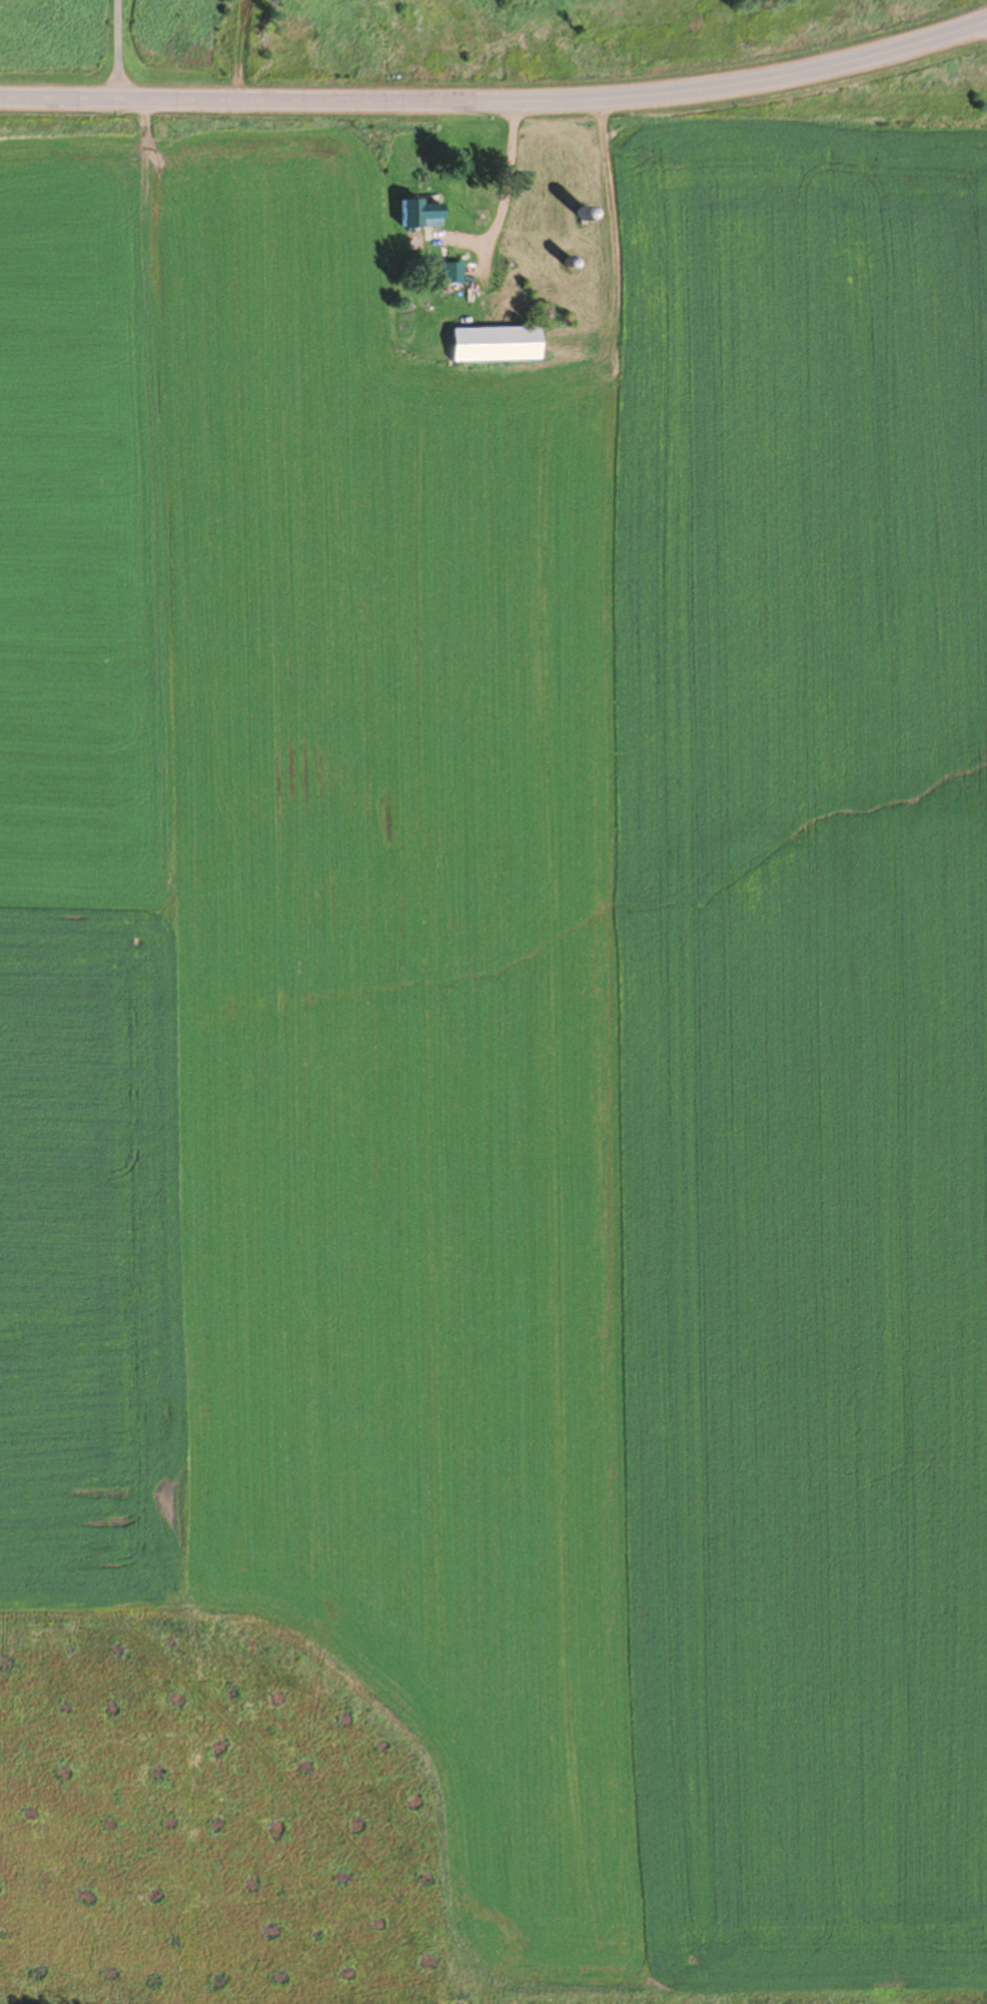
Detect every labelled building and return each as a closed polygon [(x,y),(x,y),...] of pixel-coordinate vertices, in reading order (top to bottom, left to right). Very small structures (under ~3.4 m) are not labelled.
[(399,199),(400,226),(440,225),(440,198),(399,199)] [(450,327),(450,360),(538,359),(537,325),(450,327)]
